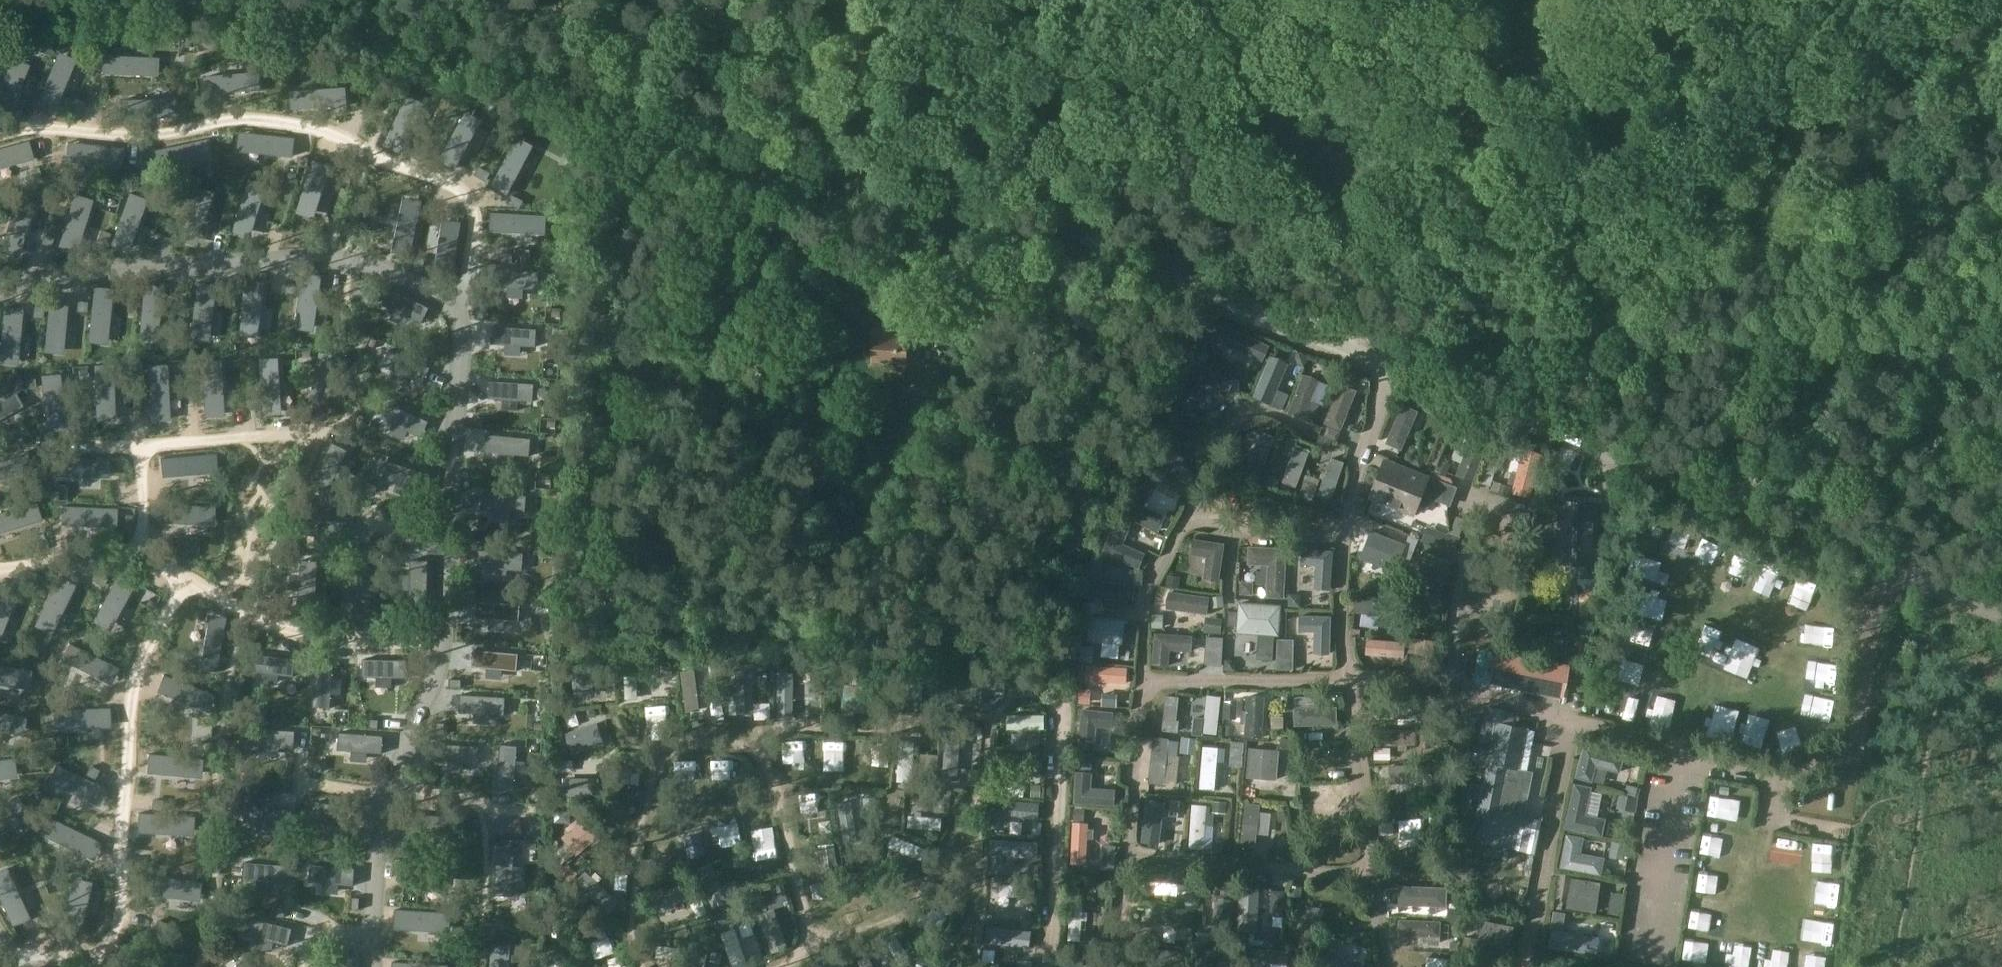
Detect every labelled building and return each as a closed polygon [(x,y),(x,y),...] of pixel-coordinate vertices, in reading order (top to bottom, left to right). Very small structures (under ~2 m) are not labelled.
[(158,52),(101,59),(104,78),(160,71),(158,52)] [(56,114),(78,62),(60,54),(38,106),(56,114)] [(32,66),(14,59),(0,92),(0,115),(10,119),(32,66)] [(260,71),(203,78),(206,98),(262,91),(260,71)] [(342,86),(286,93),(288,112),(345,105),(342,86)] [(177,93),(121,100),(123,120),(179,113),(177,93)] [(411,97),(383,147),(400,156),(428,106),(411,97)] [(467,112),(439,162),(456,171),(484,121),(467,112)] [(300,133),(243,126),(241,146),(297,152),(300,133)] [(216,139),(160,146),(162,165),(219,158),(216,139)] [(127,144),(70,140),(69,159),(125,164),(127,144)] [(519,140),(491,190),(509,199),(536,149),(519,140)] [(0,146),(0,166),(38,161),(36,142),(0,146)] [(318,217),(334,162),(315,157),(299,211),(318,217)] [(256,234),(272,179),(253,174),(237,228),(256,234)] [(200,242),(216,187),(197,182),(181,236),(200,242)] [(134,249),(151,194),(132,189),(116,243),(134,249)] [(81,250),(97,195),(78,190),(62,244),(81,250)] [(407,192),(396,248),(415,252),(426,196),(407,192)] [(22,255),(38,200),(19,195),(4,249),(22,255)] [(548,210),(491,210),(492,230),(548,230),(548,210)] [(447,214),(438,271),(457,274),(466,218),(447,214)] [(498,268),(497,286),(541,288),(542,270),(498,268)] [(319,327),(323,270),(304,269),(299,325),(319,327)] [(264,334),(269,277),(249,275),(244,332),(264,334)] [(214,337),(218,281),(198,279),(194,336),(214,337)] [(148,282),(144,339),(163,341),(168,284),(148,282)] [(111,343),(116,286),(96,285),(91,341),(111,343)] [(383,287),(376,303),(416,321),(423,304),(383,287)] [(66,352),(71,295),(51,293),(47,350),(66,352)] [(20,364),(25,307),(5,306),(1,362),(20,364)] [(1226,322),(1218,337),(1262,358),(1270,343),(1226,322)] [(493,327),(493,344),(537,347),(538,329),(493,327)] [(871,363),(906,364),(907,338),(872,336),(871,363)] [(346,348),(328,345),(318,391),(337,395),(346,348)] [(392,346),(386,362),(426,379),(433,363),(392,346)] [(286,410),(281,353),(261,355),(267,412),(286,410)] [(1229,370),(1232,358),(1210,353),(1207,365),(1229,370)] [(228,412),(223,355),(203,357),(209,413),(228,412)] [(175,416),(170,359),(150,361),(155,418),(175,416)] [(1197,359),(1181,389),(1196,397),(1204,383),(1225,394),(1234,379),(1197,359)] [(119,416),(112,360),(92,362),(99,418),(119,416)] [(70,421),(58,365),(39,369),(50,425),(70,421)] [(492,380),(491,398),(535,400),(536,382),(492,380)] [(0,394),(0,417),(26,402),(17,384),(0,394)] [(1320,417),(1328,398),(1315,393),(1308,411),(1320,417)] [(389,399),(383,416),(423,433),(430,417),(389,399)] [(1401,451),(1418,411),(1401,404),(1385,444),(1401,451)] [(489,431),(489,449),(532,451),(533,433),(489,431)] [(1259,478),(1275,437),(1261,431),(1245,472),(1259,478)] [(355,444),(340,436),(320,474),(336,482),(355,444)] [(1483,445),(1471,440),(1457,477),(1469,482),(1483,445)] [(1309,450),(1296,445),(1282,483),(1295,488),(1309,450)] [(218,447),(162,459),(166,478),(221,467),(218,447)] [(112,459),(56,454),(54,474),(111,478),(112,459)] [(1537,460),(1522,456),(1514,491),(1528,495),(1537,460)] [(1344,462),(1330,457),(1318,494),(1331,499),(1344,462)] [(392,458),(385,474),(425,491),(432,475),(392,458)] [(1369,498),(1413,515),(1419,501),(1424,503),(1426,497),(1450,506),(1457,488),(1429,475),(1428,476),(1384,459),(1369,498)] [(1137,483),(1122,510),(1158,528),(1165,514),(1143,504),(1149,489),(1137,483)] [(482,491),(481,509),(525,511),(526,493),(482,491)] [(219,504),(162,499),(161,519),(217,524),(219,504)] [(0,510),(0,530),(46,521),(42,502),(0,510)] [(121,507),(64,502),(63,522),(119,527),(121,507)] [(1595,577),(1597,502),(1558,502),(1557,565),(1579,565),(1579,577),(1595,577)] [(345,541),(347,524),(302,519),(300,536),(345,541)] [(1115,522),(1102,550),(1139,565),(1144,551),(1123,542),(1128,528),(1115,522)] [(1371,530),(1360,555),(1395,569),(1405,543),(1371,530)] [(1491,530),(1479,573),(1491,576),(1496,559),(1502,561),(1505,550),(1499,549),(1503,534),(1491,530)] [(1224,541),(1193,537),(1192,552),(1207,554),(1204,575),(1219,577),(1224,541)] [(1287,547),(1249,544),(1249,561),(1269,562),(1267,595),(1284,596),(1287,547)] [(1333,549),(1301,546),(1301,562),(1316,563),(1314,586),(1330,587),(1333,549)] [(480,547),(479,565),(523,567),(524,549),(480,547)] [(1439,591),(1450,562),(1422,552),(1411,580),(1439,591)] [(431,557),(413,556),(411,600),(429,601),(431,557)] [(320,559),(302,558),(300,602),(318,603),(320,559)] [(122,569),(95,619),(112,628),(139,578),(122,569)] [(56,571),(36,625),(55,631),(74,578),(56,571)] [(354,574),(353,619),(370,619),(372,574),(354,574)] [(1090,577),(1088,593),(1127,598),(1129,582),(1090,577)] [(0,589),(0,644),(1,645),(20,591),(2,584),(0,589)] [(1474,585),(1471,599),(1488,602),(1488,606),(1499,608),(1502,589),(1474,585)] [(1170,590),(1167,606),(1207,611),(1209,595),(1170,590)] [(478,598),(477,616),(521,618),(522,600),(478,598)] [(1239,600),(1237,631),(1278,633),(1280,603),(1239,600)] [(211,609),(198,665),(217,669),(230,614),(211,609)] [(1090,613),(1087,638),(1122,641),(1124,618),(1090,613)] [(1316,629),(1315,651),(1329,651),(1330,614),(1300,613),(1301,628),(1316,629)] [(1155,631),(1153,662),(1168,663),(1169,647),(1191,648),(1191,634),(1155,631)] [(1590,637),(1576,634),(1573,660),(1586,660),(1590,637)] [(1368,637),(1366,652),(1404,655),(1406,639),(1368,637)] [(125,664),(73,640),(65,658),(117,682),(125,664)] [(477,647),(476,665),(520,667),(521,649),(477,647)] [(1496,650),(1490,685),(1563,700),(1570,666),(1496,650)] [(252,655),(252,672),(295,674),(296,657),(252,655)] [(365,656),(364,673),(408,675),(409,658),(365,656)] [(336,661),(318,660),(316,704),(334,705),(336,661)] [(0,661),(0,681),(30,687),(34,668),(0,661)] [(636,663),(624,664),(625,699),(637,698),(636,663)] [(1086,663),(1085,679),(1126,681),(1126,665),(1086,663)] [(767,666),(764,704),(781,705),(784,668),(767,666)] [(217,693),(165,669),(157,687),(209,710),(217,693)] [(742,669),(726,671),(730,705),(746,703),(742,669)] [(695,671),(681,672),(685,712),(699,710),(695,671)] [(573,684),(575,697),(593,693),(591,680),(573,684)] [(844,685),(842,710),(877,714),(880,681),(868,680),(867,687),(844,685)] [(462,692),(462,710),(505,712),(506,694),(462,692)] [(1207,694),(1203,731),(1217,732),(1221,695),(1207,694)] [(1248,694),(1245,734),(1262,735),(1264,694),(1248,694)] [(113,703),(56,706),(57,726),(114,722),(113,703)] [(1294,706),(1295,723),(1337,723),(1336,705),(1294,706)] [(1082,707),(1078,746),(1094,748),(1096,725),(1111,726),(1112,710),(1082,707)] [(0,710),(0,730),(23,734),(27,715),(0,710)] [(1009,718),(1009,729),(1027,729),(1027,734),(1036,734),(1036,729),(1042,729),(1042,718),(1009,718)] [(1457,851),(1472,855),(1474,842),(1535,855),(1543,817),(1525,812),(1533,772),(1521,770),(1529,729),(1484,720),(1481,734),(1492,736),(1489,751),(1478,749),(1475,762),(1486,765),(1482,785),(1471,783),(1468,797),(1479,799),(1474,825),(1462,822),(1457,851)] [(562,735),(569,756),(604,745),(597,723),(562,735)] [(254,725),(253,743),(297,745),(298,727),(254,725)] [(989,726),(958,726),(958,738),(978,738),(978,743),(987,743),(987,738),(989,738),(989,726)] [(1371,727),(1370,742),(1416,742),(1416,728),(1371,727)] [(340,729),(340,747),(383,749),(384,731),(340,729)] [(1154,735),(1148,781),(1163,783),(1168,736),(1154,735)] [(436,741),(435,759),(479,761),(480,743),(436,741)] [(518,745),(500,744),(497,788),(515,789),(518,745)] [(1584,744),(1576,775),(1593,778),(1597,764),(1621,770),(1624,754),(1584,744)] [(1204,745),(1200,786),(1214,786),(1217,746),(1204,745)] [(1249,746),(1247,775),(1276,777),(1279,748),(1249,746)] [(205,756),(148,751),(147,771),(203,776),(205,756)] [(0,757),(0,777),(20,775),(18,755),(0,757)] [(1010,759),(1009,771),(1039,773),(1040,761),(1010,759)] [(1440,761),(1389,764),(1390,781),(1425,779),(1426,793),(1443,791),(1440,761)] [(109,786),(58,762),(50,780),(101,803),(109,786)] [(1076,769),(1074,800),(1113,803),(1115,788),(1090,786),(1091,770),(1076,769)] [(568,779),(569,796),(598,795),(597,778),(568,779)] [(910,778),(907,790),(940,797),(942,785),(910,778)] [(1574,782),(1565,826),(1603,834),(1606,816),(1586,813),(1592,785),(1574,782)] [(0,813),(0,837),(34,813),(23,797),(0,813)] [(250,800),(249,818),(293,820),(294,802),(250,800)] [(792,814),(813,811),(811,800),(790,804),(792,814)] [(1147,800),(1143,837),(1157,838),(1162,801),(1147,800)] [(1004,801),(1003,812),(1036,816),(1037,804),(1004,801)] [(1246,801),(1241,843),(1255,845),(1260,803),(1246,801)] [(1192,803),(1190,845),(1204,846),(1207,804),(1192,803)] [(862,805),(830,818),(835,829),(867,816),(862,805)] [(1353,823),(1352,809),(1325,811),(1325,807),(1318,807),(1318,811),(1316,811),(1317,825),(1353,823)] [(567,833),(562,838),(577,856),(582,851),(600,836),(604,833),(586,811),(572,823),(575,826),(567,833)] [(196,816),(139,812),(138,831),(194,836),(196,816)] [(462,817),(405,813),(403,832),(460,837),(462,817)] [(106,841),(54,817),(46,835),(97,858),(106,841)] [(1073,821),(1071,863),(1086,864),(1086,861),(1088,822),(1073,821)] [(1583,835),(1567,833),(1561,865),(1602,872),(1605,856),(1581,852),(1583,835)] [(893,836),(888,847),(921,860),(925,850),(893,836)] [(1003,840),(1002,851),(1037,854),(1038,843),(1003,840)] [(497,843),(495,900),(515,900),(517,844),(497,843)] [(248,858),(247,876),(291,878),(292,860),(248,858)] [(457,864),(400,859),(398,879),(455,883),(457,864)] [(733,859),(710,866),(713,877),(736,869),(733,859)] [(1144,862),(1143,879),(1186,882),(1187,865),(1144,862)] [(312,863),(312,881),(355,883),(356,865),(312,863)] [(9,865),(0,869),(0,893),(15,924),(33,916),(9,865)] [(73,874),(62,930),(82,934),(92,878),(73,874)] [(205,879),(148,874),(146,894),(203,899),(205,879)] [(1572,877),(1567,905),(1596,910),(1600,881),(1572,877)] [(593,880),(585,889),(609,909),(617,900),(593,880)] [(1260,884),(1238,882),(1236,931),(1258,933),(1260,884)] [(1000,885),(999,896),(1033,898),(1034,887),(1000,885)] [(1401,885),(1400,902),(1446,904),(1447,886),(1401,885)] [(684,886),(655,900),(660,911),(676,903),(679,908),(684,906),(681,901),(689,897),(684,886)] [(1216,897),(1213,937),(1229,938),(1231,898),(1216,897)] [(1154,904),(1152,920),(1192,925),(1194,909),(1154,904)] [(1307,904),(1299,945),(1317,948),(1323,907),(1307,904)] [(568,937),(570,908),(551,906),(549,936),(568,937)] [(453,912),(396,908),(395,927),(451,932),(453,912)] [(252,913),(247,930),(289,942),(294,925),(252,913)] [(776,916),(761,945),(771,950),(786,921),(776,916)] [(1483,919),(1478,947),(1510,952),(1514,924),(1483,919)] [(1423,943),(1439,944),(1440,921),(1402,920),(1401,926),(1398,926),(1398,937),(1423,937),(1423,943)] [(726,966),(739,966),(742,940),(749,940),(750,933),(743,932),(744,926),(731,924),(726,966)] [(996,926),(994,938),(1016,941),(1016,945),(1025,946),(1026,942),(1029,942),(1030,931),(996,926)] [(1551,928),(1548,945),(1598,952),(1599,935),(1551,928)] [(136,934),(129,953),(164,966),(184,966),(189,956),(136,934)] [(895,935),(885,940),(899,965),(909,959),(895,935)] [(1320,965),(1330,966),(1360,966),(1362,959),(1339,953),(1342,938),(1328,935),(1320,965)] [(989,939),(988,949),(1014,951),(1015,942),(989,939)] [(491,966),(511,966),(511,943),(492,942),(491,966)] [(1248,966),(1263,966),(1265,947),(1250,945),(1248,966)] [(657,946),(656,957),(682,960),(683,948),(657,946)] [(1141,946),(1140,962),(1188,965),(1189,949),(1141,946)] [(1401,964),(1426,965),(1426,966),(1441,966),(1442,952),(1402,950),(1401,964)] [(689,966),(704,966),(707,954),(692,951),(689,966)] [(830,953),(819,963),(823,966),(843,966),(830,953)] [(394,959),(393,966),(450,966),(451,963),(394,959)]
